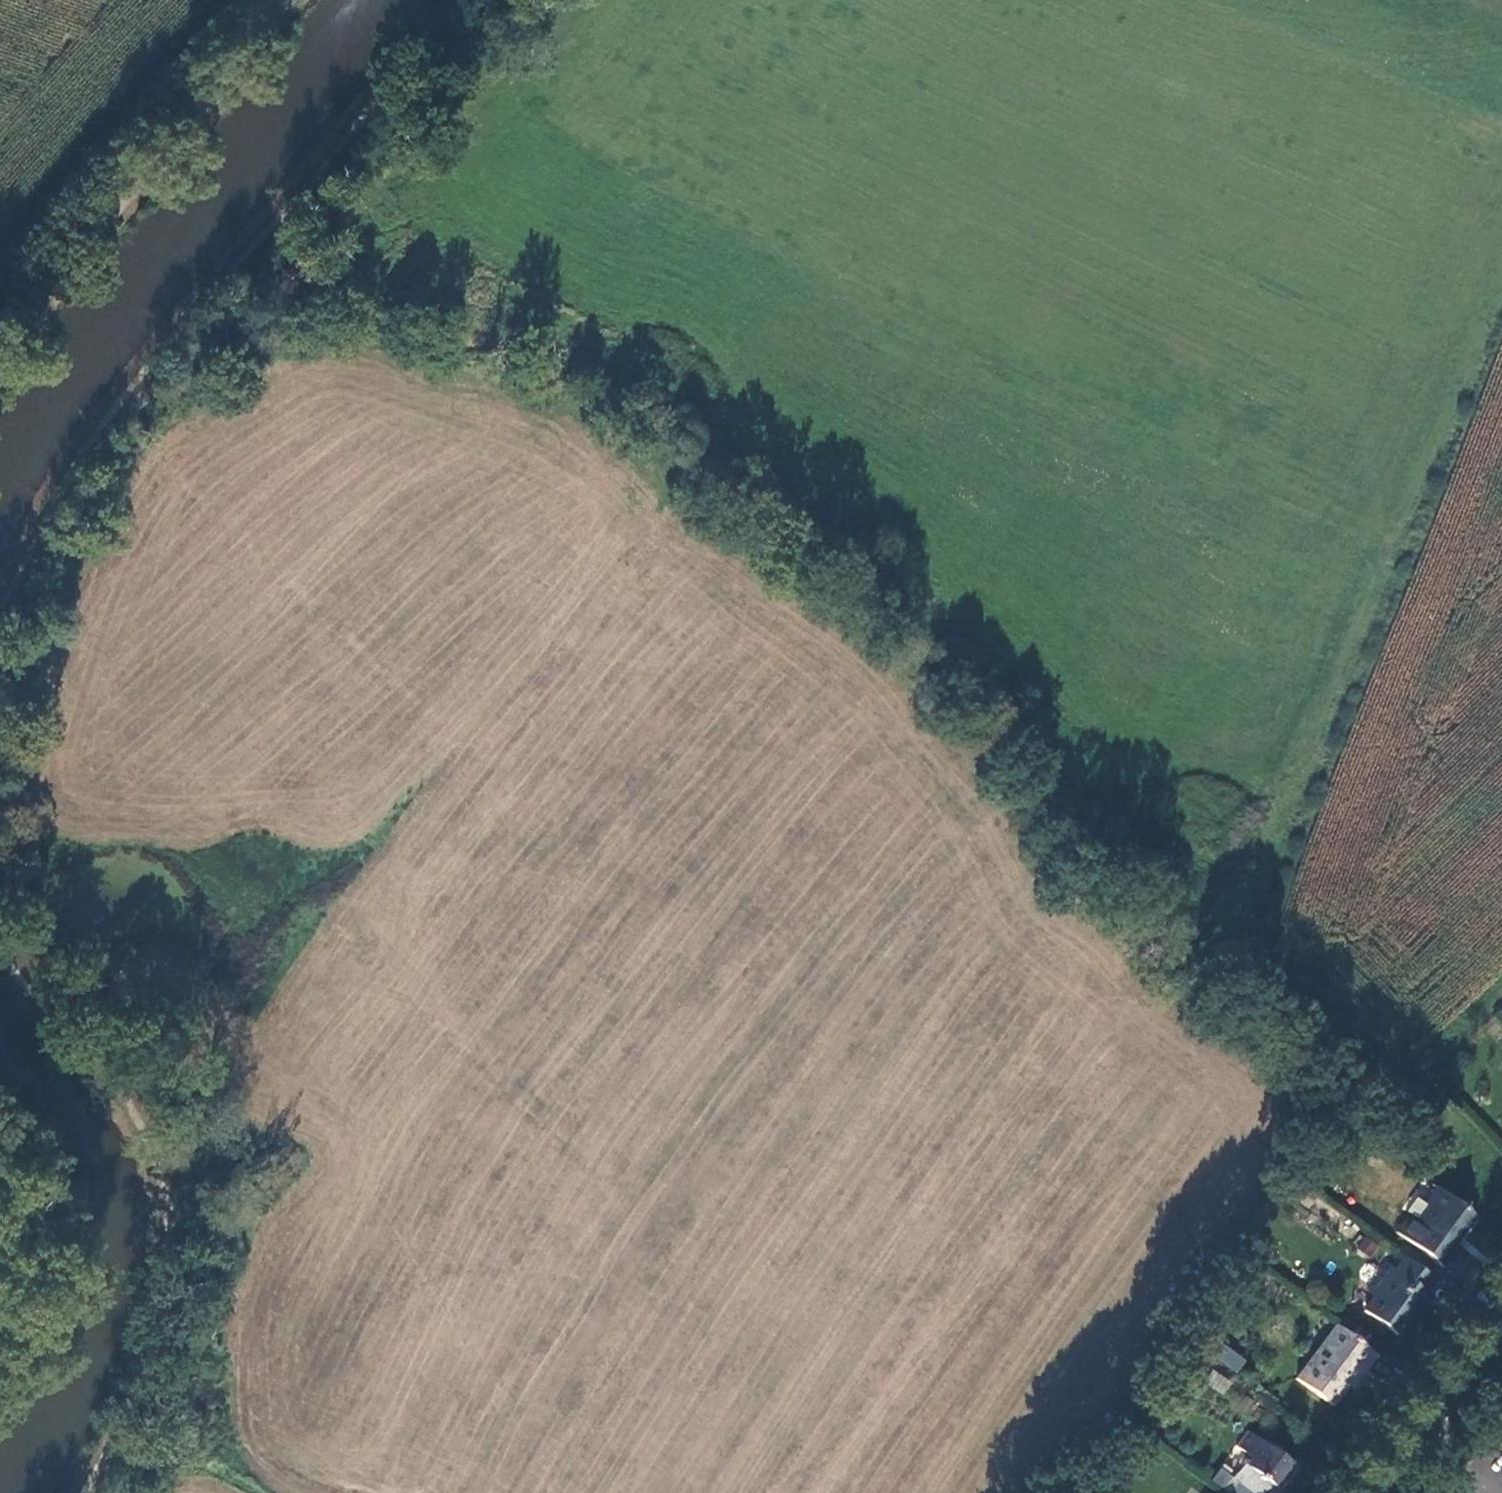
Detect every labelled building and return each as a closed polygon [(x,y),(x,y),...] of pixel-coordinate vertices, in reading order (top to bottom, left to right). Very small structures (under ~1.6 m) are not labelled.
[(1396,1227),(1443,1263),(1459,1244),(1453,1241),(1476,1211),(1448,1187),(1436,1203),(1429,1199),(1427,1201),(1418,1214),(1410,1209),(1396,1227)] [(1407,1206),(1410,1209),(1418,1214),(1427,1201),(1417,1193),(1407,1206)] [(1421,1288),(1432,1275),(1408,1257),(1398,1271),(1385,1262),(1365,1288),(1373,1293),(1362,1308),(1393,1331),(1401,1321),(1405,1324),(1428,1293),(1421,1288)] [(1363,1369),(1374,1354),(1332,1324),(1295,1376),(1330,1403),(1346,1380),(1358,1365),(1363,1369)] [(1236,1374),(1246,1360),(1225,1344),(1215,1358),(1236,1374)] [(1187,1371),(1197,1358),(1187,1352),(1178,1363),(1187,1371)] [(1352,1385),(1363,1369),(1358,1365),(1346,1380),(1352,1385)] [(1211,1371),(1207,1386),(1226,1392),(1231,1377),(1211,1371)] [(1211,1483),(1225,1492),(1270,1492),(1291,1464),(1244,1430),(1233,1444),(1246,1453),(1229,1476),(1221,1470),(1211,1483)]
